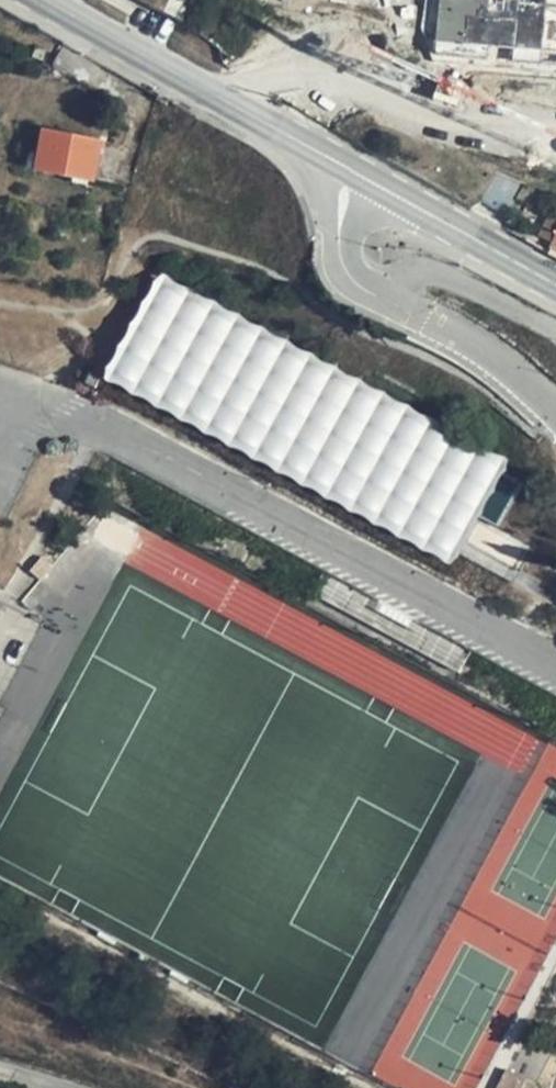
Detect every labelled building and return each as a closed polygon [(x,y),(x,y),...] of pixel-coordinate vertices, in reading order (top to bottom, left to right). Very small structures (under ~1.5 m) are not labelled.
[(555,59),(555,4),(524,0),(435,0),(435,6),(436,45),(455,47),(555,59)] [(100,142),(42,130),(34,169),(92,181),(100,142)] [(525,184),(497,173),(480,201),(504,216),(525,184)] [(555,241),(555,239),(555,237),(555,220),(550,217),(542,235),(555,241)] [(100,388),(457,554),(506,448),(149,282),(100,388)] [(531,1084),(510,1074),(502,1087),(529,1087),(531,1084)]
